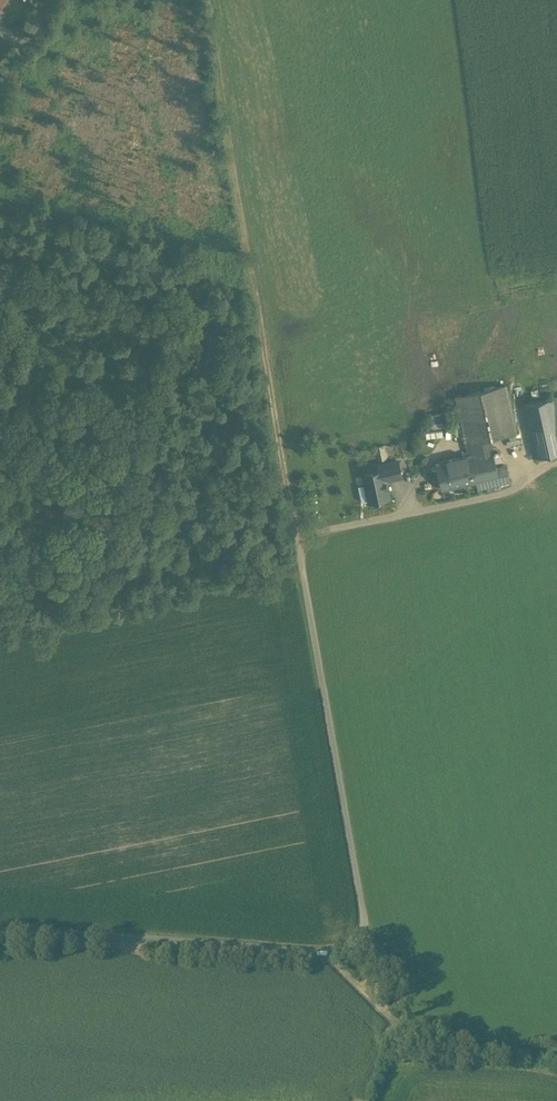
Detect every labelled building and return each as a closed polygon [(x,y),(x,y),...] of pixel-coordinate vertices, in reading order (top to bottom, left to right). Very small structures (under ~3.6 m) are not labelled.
[(9,0),(0,0),(0,15),(9,0)] [(506,384),(456,395),(466,441),(469,454),(436,461),(442,488),(498,475),(490,436),(516,430),(506,384)] [(524,403),(536,455),(556,451),(556,418),(555,410),(552,397),(524,403)] [(448,410),(429,415),(431,423),(450,418),(448,410)] [(398,460),(378,464),(379,469),(383,468),(385,478),(401,474),(398,460)] [(379,469),(363,472),(369,500),(389,496),(385,478),(383,468),(379,469)]
